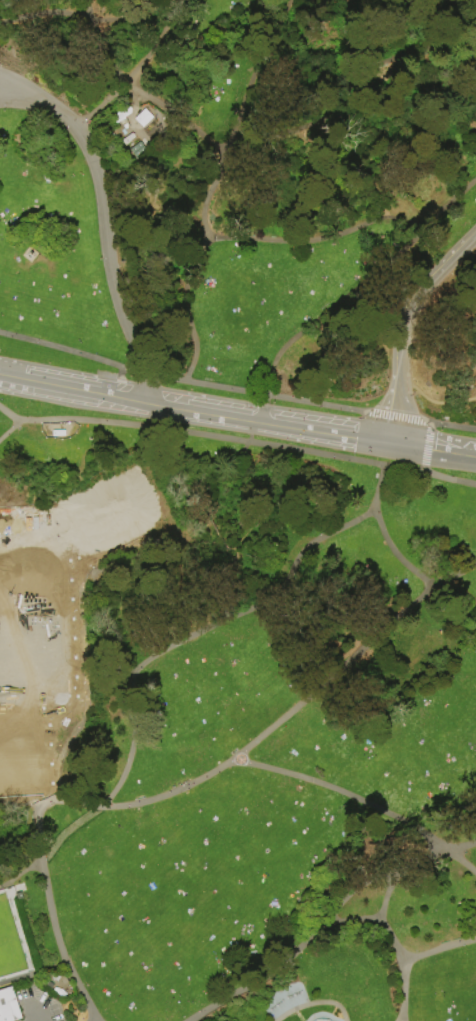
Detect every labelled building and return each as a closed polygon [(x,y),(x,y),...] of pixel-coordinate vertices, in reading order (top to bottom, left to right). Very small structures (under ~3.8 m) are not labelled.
[(151,117),(142,108),(132,119),(140,127),(151,117)] [(14,1020),(21,1018),(20,1018),(11,986),(0,989),(0,1020),(14,1020)]
